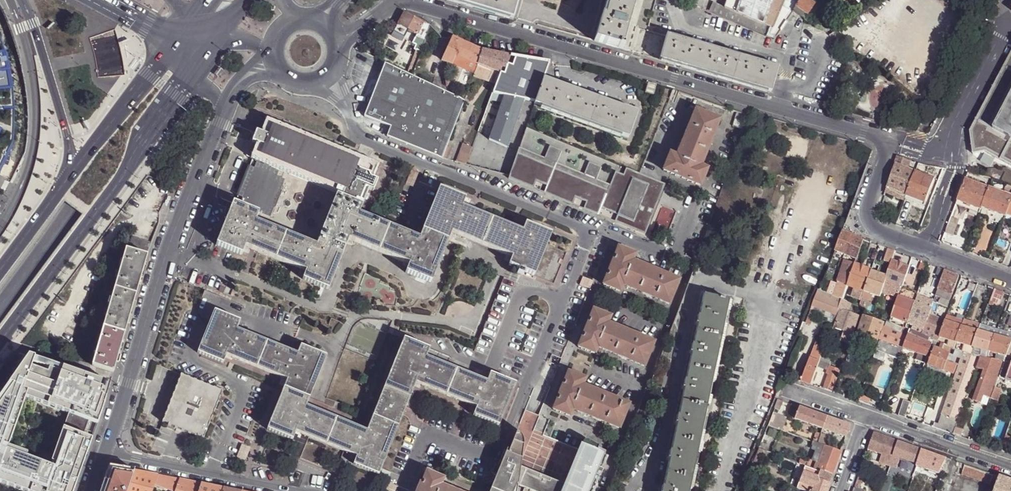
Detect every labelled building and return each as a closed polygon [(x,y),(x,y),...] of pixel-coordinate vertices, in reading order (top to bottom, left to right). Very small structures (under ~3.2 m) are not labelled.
[(518,0),(448,0),(513,18),(518,0)] [(603,17),(601,17),(594,41),(622,50),(623,46),(636,0),(608,0),(603,17)] [(724,7),(713,2),(709,13),(773,41),(792,11),(778,9),(783,0),(727,0),(724,7)] [(798,4),(784,0),(783,0),(778,9),(792,11),(793,12),(798,4)] [(806,0),(801,0),(798,4),(793,12),(804,18),(807,14),(808,14),(814,5),(806,0)] [(940,31),(952,13),(933,0),(916,0),(909,10),(940,31)] [(417,35),(417,34),(426,37),(430,26),(423,23),(405,13),(398,25),(394,31),(404,36),(407,30),(417,35)] [(414,43),(418,45),(411,63),(416,65),(423,46),(426,37),(417,34),(417,35),(414,43)] [(771,92),(778,68),(666,36),(659,60),(771,92)] [(460,40),(452,37),(441,60),(448,63),(452,64),(456,56),(477,64),(482,51),(472,46),(460,40)] [(10,145),(11,94),(2,53),(0,50),(0,164),(10,145)] [(489,52),(482,51),(477,64),(474,73),(473,75),(489,81),(494,70),(499,72),(501,69),(505,69),(511,56),(489,52)] [(965,129),(972,154),(983,152),(1010,166),(1010,54),(965,129)] [(474,73),(477,64),(456,56),(452,64),(474,73)] [(525,59),(511,56),(505,69),(501,69),(499,72),(492,90),(504,94),(489,139),(508,148),(525,99),(534,102),(547,63),(525,59)] [(465,98),(385,65),(365,118),(391,128),(388,137),(443,159),(447,148),(465,98)] [(627,137),(636,113),(621,107),(622,105),(618,103),(617,106),(612,104),(574,91),(570,89),(570,87),(566,85),(565,88),(543,79),(534,104),(627,137)] [(644,93),(652,96),(655,86),(647,84),(644,93)] [(669,155),(662,171),(699,186),(705,170),(699,167),(717,120),(694,111),(675,157),(669,155)] [(741,131),(747,115),(736,111),(730,126),(741,131)] [(251,163),(253,163),(361,202),(366,189),(371,191),(375,180),(370,178),(376,165),(266,123),(260,138),(251,163)] [(251,163),(260,138),(255,137),(245,161),(251,163)] [(462,144),(455,162),(464,164),(471,147),(462,144)] [(545,158),(520,147),(517,154),(608,191),(611,185),(597,179),(601,168),(589,163),(585,174),(557,163),(562,152),(550,147),(545,158)] [(447,148),(443,159),(448,160),(452,149),(447,148)] [(608,191),(517,154),(516,157),(507,178),(533,189),(536,182),(547,186),(544,193),(572,205),(575,198),(585,203),(583,209),(597,215),(600,208),(616,215),(613,222),(644,235),(664,184),(626,169),(624,176),(616,172),(611,185),(608,191)] [(993,160),(983,155),(980,162),(989,167),(993,160)] [(897,157),(895,164),(906,168),(909,161),(897,157)] [(356,213),(361,202),(253,163),(236,205),(233,204),(216,245),(241,255),(245,247),(305,271),(302,279),(326,289),(345,239),(406,264),(404,272),(428,282),(449,232),(512,257),(509,265),(519,269),(524,271),(535,275),(547,244),(551,233),(525,223),(522,231),(460,206),(463,198),(437,188),(417,238),(356,213)] [(887,187),(906,195),(914,172),(906,168),(895,164),(887,187)] [(411,171),(408,178),(415,181),(418,174),(411,171)] [(914,172),(906,195),(914,198),(924,202),(934,179),(914,172)] [(957,201),(980,210),(982,208),(988,189),(965,180),(957,201)] [(884,193),(904,201),(904,199),(906,195),(887,187),(884,193)] [(1005,216),(1005,214),(1010,199),(1010,197),(988,189),(982,208),(1005,216)] [(950,221),(945,234),(952,237),(957,224),(950,221)] [(856,237),(842,232),(834,251),(856,259),(862,240),(856,237)] [(149,255),(151,249),(152,243),(133,238),(129,249),(149,255)] [(566,252),(547,244),(535,275),(553,283),(566,252)] [(144,272),(149,255),(129,249),(127,248),(116,287),(138,294),(144,272)] [(617,249),(603,286),(619,292),(622,286),(668,305),(678,281),(631,262),(634,256),(617,249)] [(895,251),(888,249),(884,261),(891,264),(892,261),(895,251)] [(847,286),(854,264),(844,261),(837,282),(833,296),(841,300),(842,301),(847,286)] [(908,267),(892,261),(891,264),(887,276),(885,281),(902,287),(908,267)] [(871,271),(854,264),(847,286),(854,288),(864,292),(871,271)] [(938,268),(931,265),(926,278),(933,281),(938,268)] [(958,276),(944,270),(938,289),(952,294),(958,276)] [(887,276),(871,271),(864,292),(872,295),(880,298),(882,291),(885,281),(887,276)] [(582,279),(579,286),(589,290),(592,283),(582,279)] [(902,287),(885,281),(882,291),(899,297),(902,287)] [(976,285),(970,283),(968,289),(974,292),(976,285)] [(133,308),(138,294),(116,287),(105,326),(126,333),(133,308)] [(918,294),(902,287),(899,297),(915,303),(917,296),(918,294)] [(862,298),(864,292),(854,288),(851,296),(861,301),(862,298)] [(818,289),(806,324),(810,326),(815,313),(813,313),(814,307),(826,312),(836,316),(841,300),(833,296),(818,289)] [(952,294),(938,289),(936,296),(940,298),(950,301),(952,294)] [(1003,292),(993,289),(989,301),(998,305),(1003,292)] [(872,295),(864,292),(862,298),(870,301),(872,295)] [(696,326),(695,331),(720,337),(728,300),(703,295),(698,316),(696,326)] [(933,302),(917,296),(915,303),(931,309),(933,303),(933,302)] [(915,303),(899,297),(892,318),(908,324),(915,303)] [(947,308),(950,301),(940,298),(938,304),(947,308)] [(847,303),(842,301),(841,300),(836,316),(838,317),(835,329),(852,335),(859,316),(845,311),(847,303)] [(931,309),(915,303),(908,324),(924,331),(929,315),(931,309)] [(281,387),(307,397),(324,355),(298,345),(295,353),(237,330),(240,322),(214,311),(197,353),(223,363),(226,355),(284,379),(281,387)] [(593,311),(578,348),(594,354),(597,348),(643,367),(653,344),(606,324),(609,318),(593,311)] [(836,316),(826,312),(824,317),(828,319),(827,321),(833,323),(836,316)] [(946,321),(929,315),(924,331),(940,338),(946,321)] [(859,333),(878,340),(884,323),(865,316),(859,333)] [(963,322),(948,317),(946,321),(962,326),(963,322)] [(962,326),(946,321),(940,338),(956,342),(962,326)] [(963,322),(962,326),(979,331),(981,326),(981,325),(964,321),(963,322)] [(906,330),(890,323),(886,322),(876,351),(877,351),(887,355),(900,359),(904,349),(910,331),(906,330)] [(924,331),(908,324),(906,330),(910,331),(922,335),(924,331)] [(105,326),(94,365),(97,366),(114,372),(115,372),(124,340),(126,333),(105,326)] [(979,331),(962,326),(956,342),(973,348),(979,331)] [(997,331),(981,326),(979,331),(996,336),(997,331)] [(720,337),(695,331),(692,345),(690,354),(688,367),(713,372),(720,337)] [(933,340),(922,335),(910,331),(904,349),(919,354),(920,354),(927,357),(932,345),(933,340)] [(940,338),(924,331),(922,335),(933,340),(938,343),(940,338)] [(996,336),(979,331),(973,348),(990,352),(996,336)] [(997,331),(996,336),(1010,340),(1010,334),(997,331)] [(996,336),(990,352),(1006,357),(1008,353),(1010,343),(1010,340),(996,336)] [(382,386),(408,397),(416,383),(476,407),(473,415),(499,425),(516,384),(490,374),(487,382),(423,359),(426,351),(401,340),(382,386)] [(825,346),(816,343),(804,376),(802,376),(799,381),(802,382),(811,385),(817,366),(823,352),(825,346)] [(853,343),(848,355),(854,357),(858,345),(853,343)] [(956,350),(954,349),(942,345),(940,350),(950,354),(953,355),(956,350)] [(934,348),(928,366),(945,372),(945,370),(948,372),(954,374),(957,365),(951,363),(952,360),(949,359),(950,354),(940,350),(934,348)] [(990,352),(973,348),(971,354),(980,357),(988,359),(990,352)] [(960,366),(965,352),(956,350),(953,355),(950,354),(949,359),(952,360),(951,363),(957,365),(960,366)] [(887,355),(877,351),(874,358),(884,362),(887,355)] [(823,352),(817,366),(828,369),(829,366),(833,356),(823,352)] [(980,357),(971,354),(965,352),(960,366),(943,414),(947,416),(958,420),(977,369),(980,357)] [(920,354),(919,354),(916,360),(925,363),(927,357),(920,354)] [(552,356),(548,364),(559,368),(562,360),(552,356)] [(28,490),(75,490),(92,441),(62,429),(50,462),(5,446),(26,396),(98,424),(111,384),(23,357),(0,392),(0,480),(28,490)] [(1004,362),(988,359),(980,357),(977,369),(985,371),(974,401),(987,406),(1000,374),(1001,371),(1004,362)] [(1005,361),(1004,362),(1001,371),(1007,373),(1005,380),(1010,382),(1010,363),(1005,361)] [(824,390),(832,392),(840,370),(829,366),(828,369),(827,373),(830,374),(824,390)] [(945,372),(928,366),(927,370),(946,378),(948,372),(945,370),(945,372)] [(705,408),(713,372),(688,367),(685,380),(683,390),(680,403),(705,408)] [(1007,373),(1001,371),(1000,374),(999,378),(1005,380),(1007,373)] [(181,373),(162,421),(168,423),(167,425),(196,436),(197,435),(203,437),(222,390),(181,373)] [(618,429),(628,406),(581,387),(584,380),(567,374),(553,410),(569,416),(572,410),(618,429)] [(377,473),(408,397),(382,386),(364,432),(354,457),(352,463),(377,473)] [(303,407),(307,397),(281,387),(265,429),(290,439),(293,433),(303,407)] [(1001,389),(996,387),(991,399),(997,401),(1001,389)] [(860,395),(858,400),(869,404),(871,399),(860,395)] [(782,402),(777,400),(774,409),(779,411),(782,402)] [(899,415),(906,418),(911,402),(904,400),(899,415)] [(698,443),(705,408),(680,403),(677,417),(675,426),(673,438),(698,443)] [(364,432),(303,407),(293,433),(354,457),(364,432)] [(817,414),(798,407),(795,415),(794,419),(822,429),(827,417),(817,414)] [(786,417),(773,412),(767,426),(781,430),(782,426),(786,417)] [(938,429),(942,430),(947,416),(943,414),(938,429)] [(942,430),(953,434),(956,428),(958,420),(947,416),(942,430)] [(850,426),(827,417),(822,429),(845,437),(850,426)] [(953,434),(961,437),(963,430),(956,428),(953,434)] [(610,450),(586,441),(582,451),(579,450),(564,485),(520,468),(523,443),(523,441),(522,438),(520,435),(519,434),(516,432),(507,454),(503,452),(493,476),(495,477),(490,490),(514,490),(516,485),(532,490),(593,490),(610,450)] [(818,440),(817,443),(818,444),(824,446),(827,447),(830,437),(820,433),(820,434),(818,440)] [(881,454),(892,458),(893,456),(898,442),(874,433),(868,450),(871,451),(881,454)] [(691,479),(698,443),(673,438),(670,452),(668,461),(665,474),(691,479)] [(1010,442),(1004,441),(1001,451),(1008,453),(1009,450),(1007,450),(1010,442)] [(898,442),(893,456),(917,464),(922,450),(898,442)] [(824,446),(818,444),(817,447),(815,447),(810,460),(817,463),(824,446)] [(244,445),(239,458),(247,461),(252,448),(244,445)] [(827,447),(824,446),(817,463),(817,464),(833,470),(840,452),(836,450),(827,447)] [(766,453),(757,449),(755,456),(760,458),(763,459),(766,453)] [(946,458),(922,450),(917,464),(917,467),(939,474),(941,471),(946,458)] [(878,463),(890,467),(892,458),(881,454),(878,463)] [(944,474),(942,474),(941,479),(942,479),(944,476),(946,475),(947,471),(956,474),(959,463),(949,459),(946,470),(946,472),(945,473),(944,474)] [(817,463),(816,462),(813,469),(819,471),(831,475),(833,470),(817,464),(817,463)] [(973,468),(964,465),(961,474),(990,484),(993,475),(977,469),(973,468)] [(102,490),(129,490),(136,470),(129,469),(111,466),(105,482),(102,490)] [(804,466),(796,489),(802,490),(826,490),(831,475),(819,471),(818,472),(804,466)] [(155,486),(163,489),(168,476),(151,473),(136,470),(129,490),(153,490),(155,486)] [(440,486),(443,479),(426,473),(419,490),(453,490),(440,486)] [(691,479),(665,474),(663,487),(662,490),(688,490),(691,479)] [(999,477),(995,490),(1010,490),(1010,481),(999,477)] [(180,479),(176,490),(200,490),(202,483),(192,481),(180,479)] [(853,490),(861,490),(858,490),(861,482),(856,481),(853,490)] [(385,490),(393,490),(395,486),(388,483),(385,490)]
